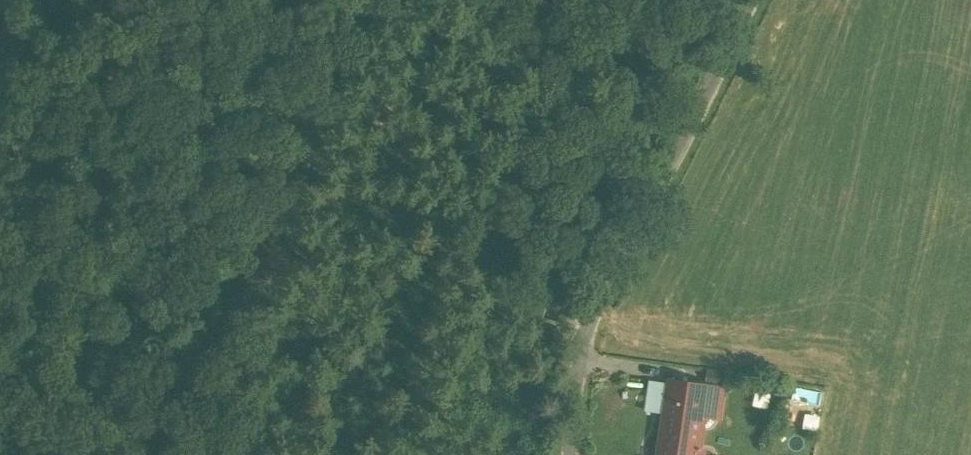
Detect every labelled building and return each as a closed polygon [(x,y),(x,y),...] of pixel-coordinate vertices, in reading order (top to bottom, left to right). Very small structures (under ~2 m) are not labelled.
[(660,454),(704,454),(705,452),(698,451),(704,415),(720,417),(724,389),(671,381),(660,454)]
